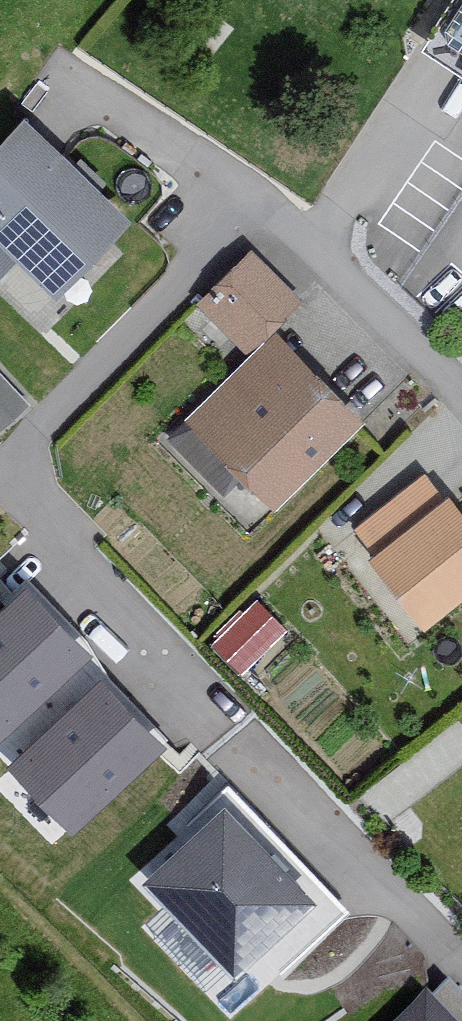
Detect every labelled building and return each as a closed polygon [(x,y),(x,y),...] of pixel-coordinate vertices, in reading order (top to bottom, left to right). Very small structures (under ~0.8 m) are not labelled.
[(427,47),(461,70),(461,0),(457,0),(427,47)] [(64,294),(138,219),(34,117),(0,152),(0,232),(64,294)] [(255,252),(197,305),(244,357),(303,303),(255,252)] [(366,421),(278,333),(166,444),(224,502),(247,479),(277,509),(366,421)] [(435,623),(461,599),(461,506),(453,496),(443,505),(419,477),(356,532),(435,623)] [(29,593),(0,621),(0,739),(88,653),(29,593)] [(215,644),(241,673),(283,636),(257,607),(215,644)] [(158,748),(100,688),(17,766),(75,827),(158,748)] [(312,879),(224,789),(146,864),(234,954),(312,879)] [(435,1005),(418,1020),(461,1020),(461,997),(457,991),(439,1008),(435,1005)]
